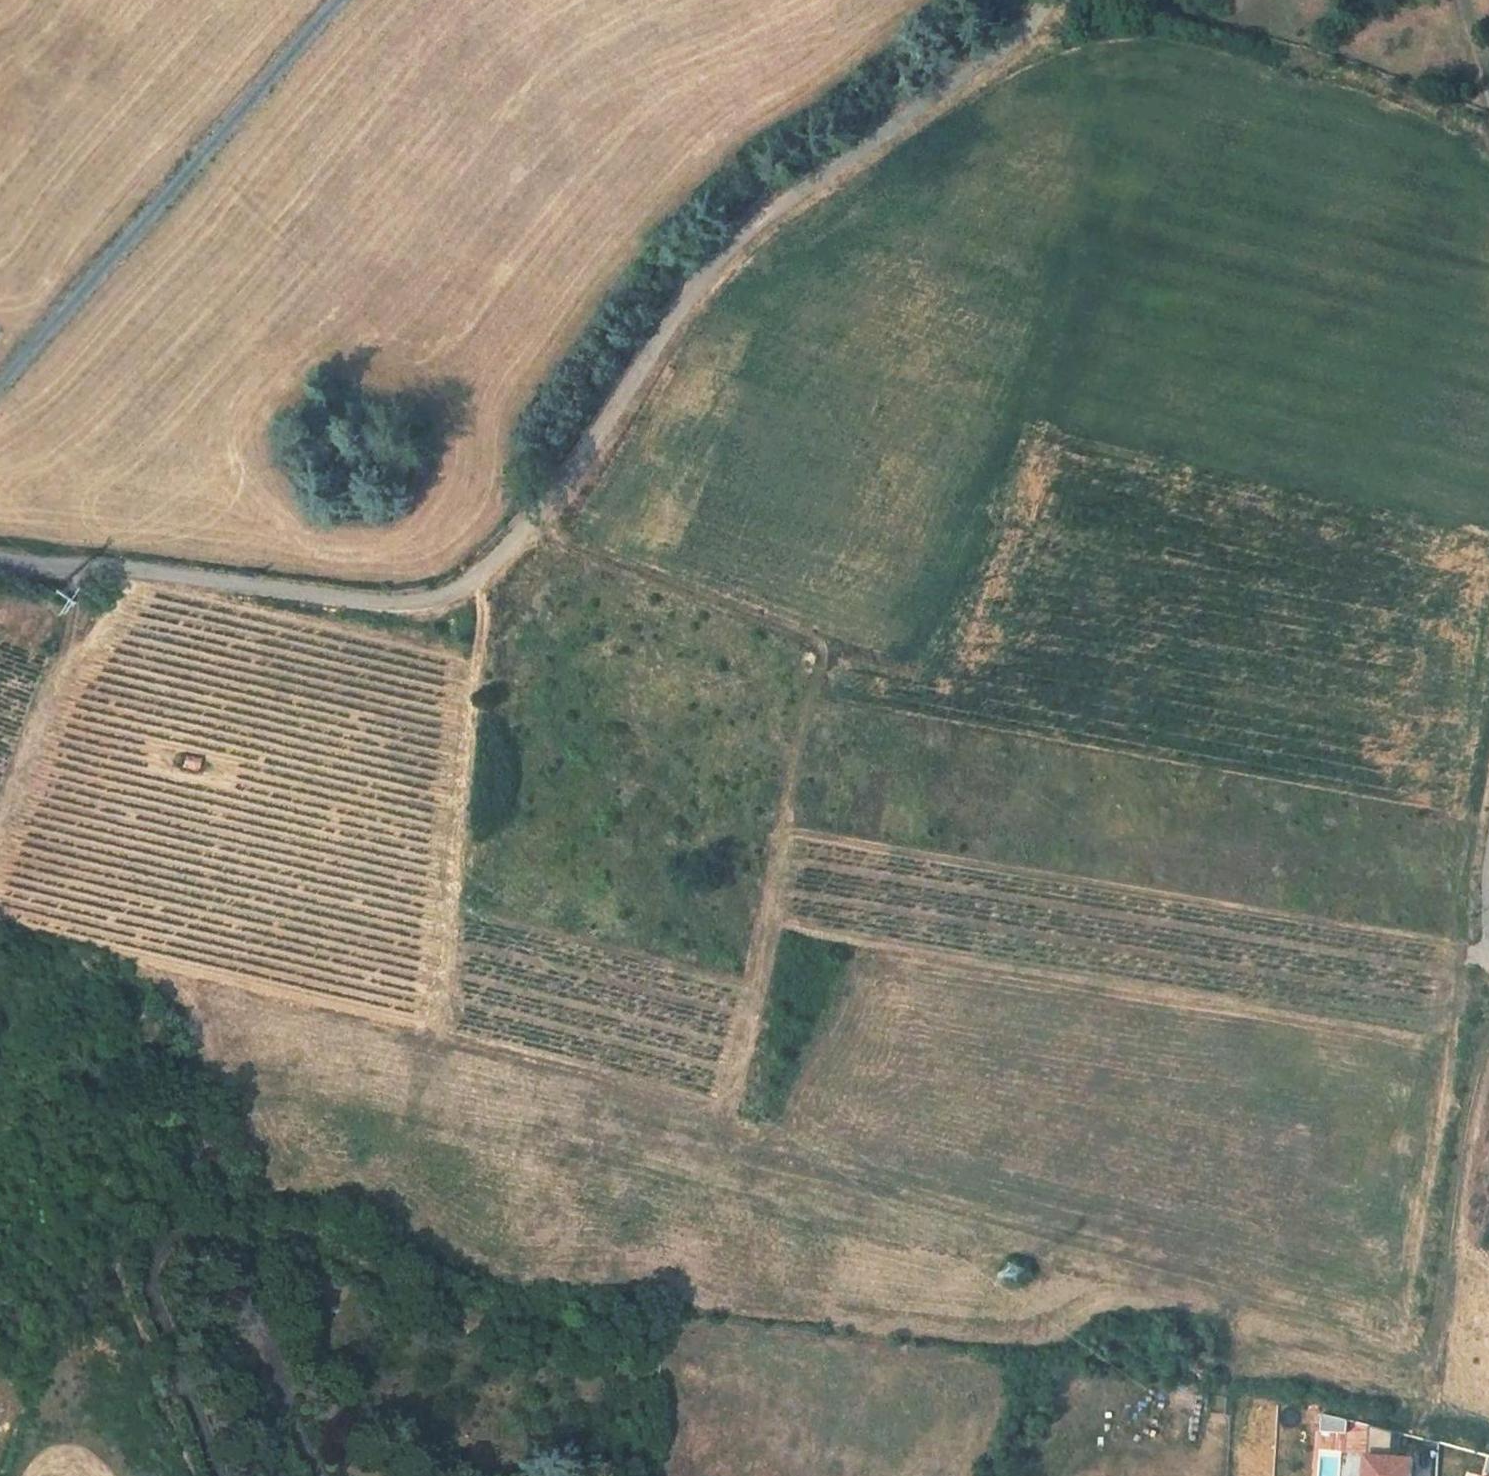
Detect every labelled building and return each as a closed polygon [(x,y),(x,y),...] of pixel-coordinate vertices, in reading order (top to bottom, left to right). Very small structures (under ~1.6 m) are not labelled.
[(188,755),(185,767),(197,770),(200,759),(188,755)] [(783,945),(791,944),(795,939),(795,938),(794,932),(789,928),(786,928),(784,928),(779,933),(777,936),(777,938),(783,945)] [(1371,1424),(1368,1475),(1413,1475),(1414,1457),(1394,1456),(1395,1431),(1371,1424)]
